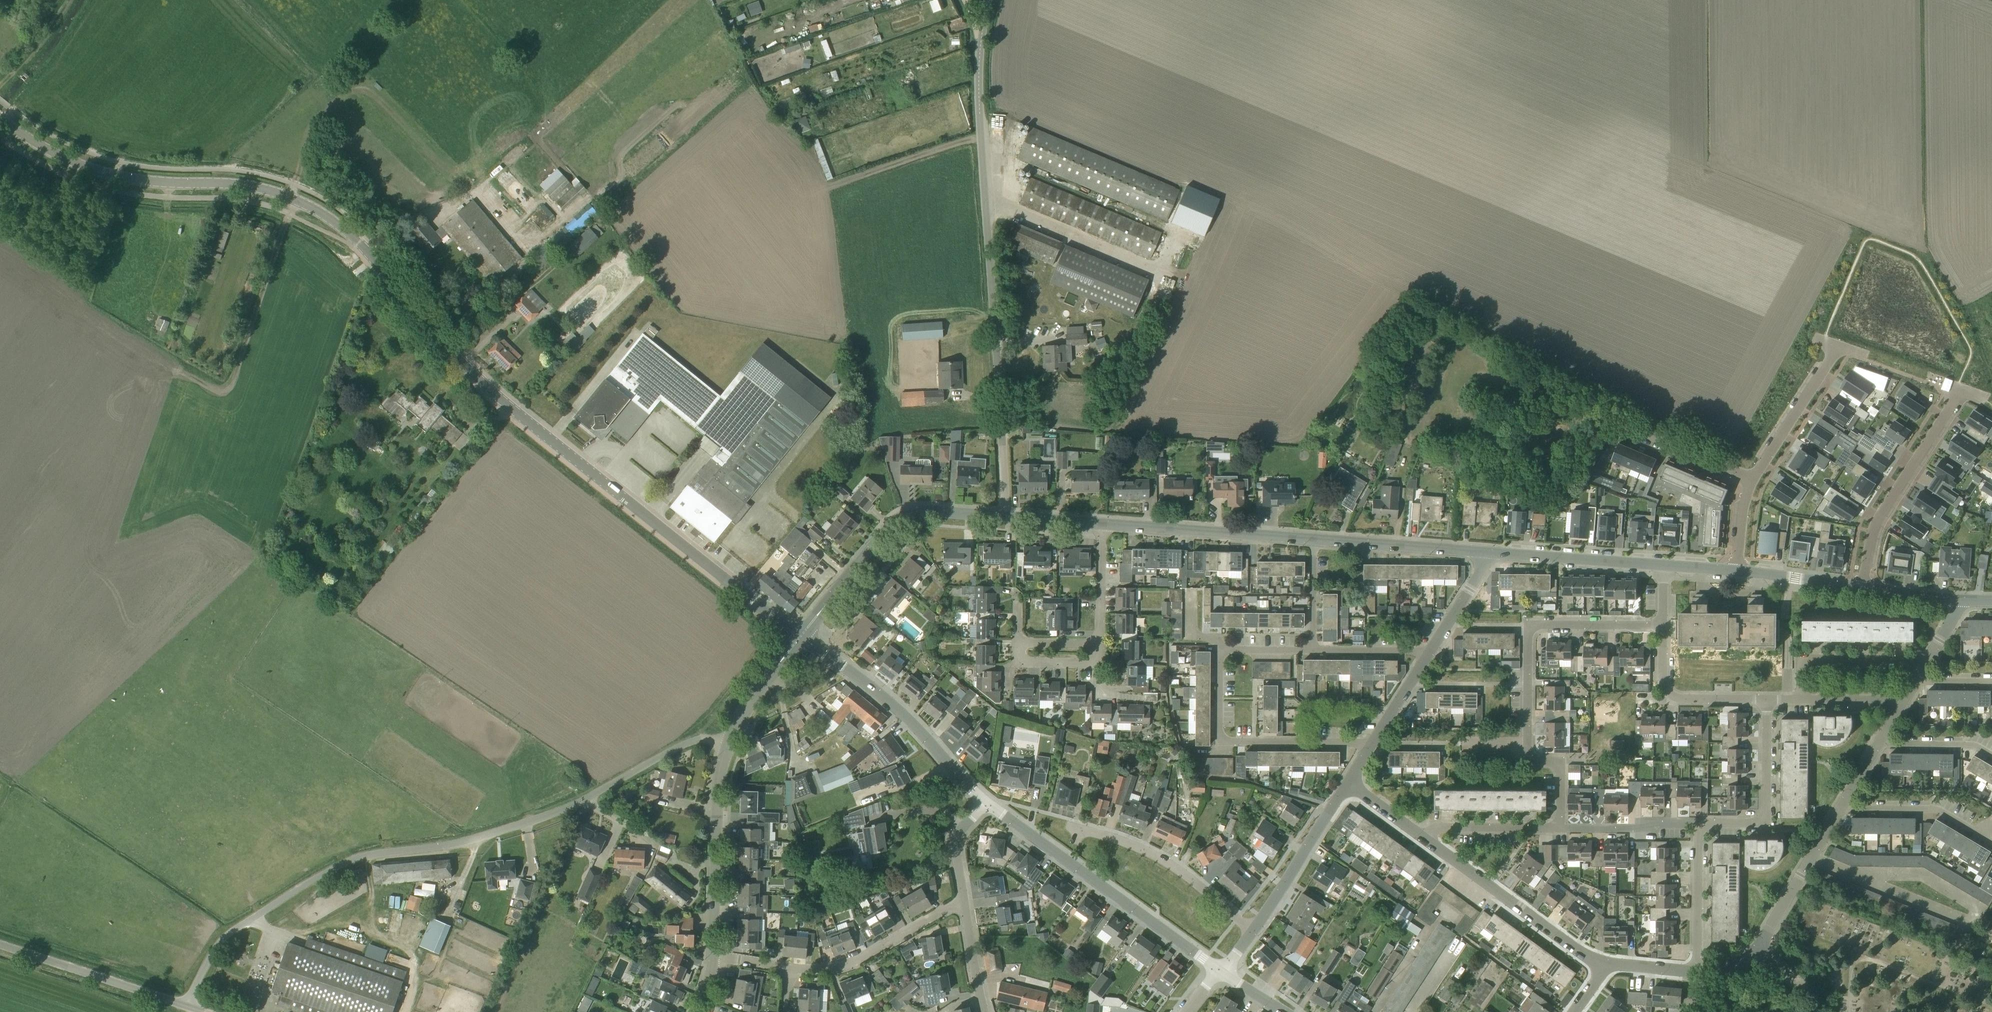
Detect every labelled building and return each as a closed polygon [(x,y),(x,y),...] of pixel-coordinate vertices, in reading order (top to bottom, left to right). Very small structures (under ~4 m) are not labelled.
[(748,5),(752,16),(764,11),(760,0),(748,5)] [(943,10),(940,0),(933,0),(931,1),(935,12),(943,10)] [(807,115),(796,118),(800,133),(812,130),(807,115)] [(1179,190),(1140,173),(1030,127),(1017,158),(1127,204),(1166,221),(1179,190)] [(819,139),(814,140),(829,179),(834,177),(819,139)] [(581,195),(560,172),(543,188),(564,210),(581,195)] [(1161,233),(1039,182),(1030,178),(1019,203),(1151,258),(1161,233)] [(1186,186),(1171,223),(1204,237),(1219,200),(1186,186)] [(449,234),(481,272),(512,246),(473,201),(443,227),(449,234)] [(441,240),(449,234),(443,227),(436,233),(425,221),(412,232),(421,244),(420,245),(427,253),(441,241),(441,240)] [(1052,265),(1057,252),(1061,242),(1027,228),(1018,224),(1008,246),(1052,265)] [(218,245),(225,247),(230,232),(223,230),(218,245)] [(1148,280),(1065,245),(1050,282),(1133,317),(1148,280)] [(481,272),(491,284),(522,258),(512,246),(481,272)] [(514,271),(518,275),(525,268),(520,263),(507,274),(512,280),(515,278),(511,274),(514,271)] [(546,304),(532,290),(514,306),(529,321),(531,319),(546,304)] [(1087,299),(1085,304),(1087,309),(1094,312),(1098,303),(1087,299)] [(159,319),(155,333),(164,336),(166,332),(166,333),(170,322),(159,319)] [(903,340),(943,338),(942,322),(902,325),(903,340)] [(658,331),(650,325),(644,332),(652,339),(658,331)] [(578,338),(572,332),(559,345),(566,351),(578,338)] [(714,542),(714,541),(731,521),(735,525),(742,517),(750,506),(746,502),(808,425),(831,397),(763,342),(740,370),(741,371),(720,396),(715,392),(643,333),(606,379),(605,379),(581,409),(575,417),(590,430),(592,428),(599,433),(603,433),(609,426),(627,441),(649,414),(660,400),(689,424),(704,435),(696,445),(711,457),(699,472),(670,507),(695,527),(694,529),(699,533),(700,531),(714,542)] [(1088,333),(1087,333),(1067,334),(1067,345),(1088,344),(1088,333)] [(1098,350),(1107,346),(1104,337),(1094,341),(1098,350)] [(507,370),(516,361),(498,343),(489,352),(507,370)] [(1047,371),(1057,371),(1064,370),(1064,356),(1067,356),(1066,345),(1053,346),(1043,347),(1043,357),(1046,357),(1047,371)] [(961,362),(951,363),(939,363),(940,372),(943,372),(943,388),(959,387),(959,373),(962,372),(961,362)] [(1849,376),(1841,388),(1843,389),(1861,401),(1872,386),(1884,390),(1889,377),(1888,377),(1875,373),(1874,375),(1857,368),(1854,373),(1852,372),(1849,376)] [(1904,384),(1897,395),(1903,399),(1897,408),(1916,421),(1918,417),(1920,418),(1924,412),(1922,411),(1924,408),(1914,401),(1913,400),(1913,399),(1917,393),(1904,384)] [(902,403),(902,407),(925,405),(925,402),(943,401),(943,392),(924,392),(901,394),(902,403)] [(431,426),(445,438),(455,426),(441,414),(445,410),(444,410),(434,402),(430,407),(426,403),(427,402),(420,396),(419,396),(420,397),(415,403),(402,393),(395,401),(406,411),(408,408),(421,419),(416,424),(426,432),(431,426)] [(1833,398),(1824,412),(1844,426),(1853,412),(1865,420),(1869,413),(1849,400),(1845,406),(1833,398)] [(1377,403),(1372,415),(1378,417),(1383,405),(1377,403)] [(1984,444),(1989,437),(1985,434),(1991,423),(1991,422),(1991,419),(1991,417),(1976,410),(1976,411),(1975,412),(1974,411),(1966,423),(1971,426),(1967,433),(1984,444)] [(1871,439),(1883,447),(1889,437),(1901,445),(1906,438),(1907,439),(1910,433),(1909,432),(1910,431),(1895,421),(1886,434),(1878,429),(1871,439)] [(380,460),(386,452),(380,446),(376,443),(377,437),(373,432),(374,430),(368,425),(362,433),(366,438),(366,439),(362,443),(375,451),(380,460)] [(1813,430),(1808,438),(1813,441),(1824,448),(1825,449),(1830,452),(1836,443),(1851,453),(1857,444),(1858,442),(1856,440),(1855,440),(1831,425),(1830,427),(1827,432),(1820,427),(1816,425),(1813,430)] [(961,430),(952,430),(951,443),(952,443),(950,459),(959,460),(960,443),(961,430)] [(1858,435),(1855,440),(1856,440),(1858,442),(1862,437),(1863,436),(1859,433),(1858,435)] [(1957,437),(1955,436),(1951,442),(1953,443),(1949,449),(1954,452),(1950,457),(1962,465),(1966,460),(1970,462),(1979,449),(1975,446),(1977,443),(1963,433),(1960,437),(1958,435),(1957,437)] [(1858,442),(1857,444),(1874,455),(1869,464),(1883,473),(1891,460),(1881,454),(1885,448),(1883,447),(1871,439),(1864,434),(1863,436),(1862,437),(1858,442)] [(882,448),(885,448),(898,449),(898,437),(879,437),(880,438),(882,448)] [(1392,467),(1401,444),(1393,441),(1384,463),(1392,467)] [(1619,443),(1612,460),(1621,464),(1628,447),(1619,443)] [(1621,464),(1619,469),(1629,473),(1631,468),(1638,451),(1628,447),(1621,464)] [(1800,449),(1789,466),(1804,476),(1806,477),(1808,474),(1815,463),(1824,469),(1830,460),(1816,450),(1811,457),(1800,449)] [(1057,468),(1067,468),(1067,460),(1078,460),(1078,451),(1067,451),(1066,452),(1057,452),(1057,468)] [(1638,451),(1631,468),(1640,472),(1647,455),(1638,451)] [(1647,455),(1640,472),(1650,476),(1657,459),(1647,455)] [(959,460),(958,466),(957,486),(963,486),(963,483),(978,484),(979,467),(985,468),(986,459),(970,458),(970,461),(959,460)] [(1156,471),(1157,471),(1157,474),(1164,474),(1164,458),(1156,458),(1156,471)] [(915,466),(901,465),(901,473),(901,483),(931,484),(931,481),(932,481),(932,479),(931,479),(931,466),(931,461),(929,459),(917,459),(916,460),(915,466)] [(1839,459),(1836,464),(1842,467),(1845,462),(1839,459)] [(1945,480),(1942,484),(1952,490),(1959,479),(1956,477),(1960,470),(1958,469),(1959,468),(1954,465),(1953,466),(1943,459),(1941,461),(1940,461),(1936,466),(1938,467),(1936,469),(1938,470),(1935,474),(1945,480)] [(1215,479),(1215,461),(1205,461),(1205,479),(1215,479)] [(1702,546),(1719,547),(1722,505),(1728,490),(1706,480),(1705,481),(1695,477),(1696,476),(1666,463),(1659,479),(1664,481),(1665,479),(1671,481),(1670,483),(1678,487),(1679,485),(1685,487),(1683,493),(1680,501),(1693,506),(1692,512),(1700,513),(1700,522),(1703,522),(1702,541),(1698,541),(1698,545),(1702,546)] [(1871,473),(1857,463),(1852,472),(1860,477),(1853,489),(1852,490),(1854,491),(1852,495),(1859,499),(1861,496),(1866,499),(1876,484),(1868,478),(1871,473)] [(1050,483),(1050,469),(1038,468),(1038,465),(1019,464),(1019,492),(1046,492),(1046,483),(1050,483)] [(1354,476),(1349,473),(1340,467),(1333,478),(1328,487),(1337,492),(1340,487),(1347,491),(1346,493),(1348,494),(1342,505),(1352,511),(1357,503),(1356,503),(1363,489),(1365,486),(1353,478),(1354,476)] [(1098,482),(1098,471),(1072,470),(1072,482),(1072,492),(1098,492),(1098,482)] [(1644,491),(1641,497),(1645,499),(1654,477),(1650,476),(1644,491)] [(1605,477),(1602,484),(1611,488),(1614,481),(1605,477)] [(872,481),(868,478),(851,497),(860,505),(867,511),(873,505),(870,503),(875,496),(876,497),(882,490),(874,483),(872,481)] [(1611,488),(1621,492),(1622,488),(1624,484),(1617,481),(1618,479),(1615,478),(1614,481),(1611,488)] [(1191,499),(1191,489),(1191,480),(1164,479),(1164,499),(1166,499),(1166,498),(1175,498),(1175,499),(1190,499),(1191,499)] [(1237,482),(1231,482),(1231,484),(1213,484),(1213,497),(1228,497),(1228,506),(1243,506),(1243,499),(1244,499),(1244,496),(1243,496),(1243,490),(1247,490),(1247,479),(1237,479),(1237,482)] [(1412,501),(1413,488),(1416,489),(1416,480),(1409,479),(1406,487),(1405,500),(1412,501)] [(1148,499),(1148,489),(1148,480),(1114,480),(1114,499),(1148,499)] [(1778,481),(1771,493),(1777,497),(1776,498),(1781,502),(1782,500),(1788,504),(1792,497),(1798,501),(1806,489),(1793,481),(1789,488),(1778,481)] [(1293,495),(1293,489),(1293,484),(1276,483),(1276,482),(1264,482),(1263,496),(1263,506),(1278,506),(1278,502),(1293,502),(1293,497),(1296,497),(1296,495),(1293,495)] [(1981,489),(1991,496),(1991,485),(1986,482),(1981,489)] [(1502,499),(1502,495),(1506,495),(1506,489),(1505,489),(1505,487),(1496,483),(1495,498),(1502,499)] [(1942,484),(1936,494),(1953,505),(1959,495),(1952,490),(1942,484)] [(1397,519),(1398,509),(1400,487),(1382,485),(1381,500),(1373,499),(1372,507),(1371,517),(1381,518),(1381,515),(1387,515),(1386,518),(1397,519)] [(838,486),(833,492),(843,501),(848,494),(838,486)] [(1837,512),(1835,514),(1843,519),(1844,517),(1851,521),(1857,511),(1846,504),(1849,499),(1830,486),(1823,497),(1829,501),(1826,505),(1837,512)] [(1368,488),(1358,504),(1361,506),(1371,490),(1368,488)] [(434,501),(440,494),(433,489),(428,496),(434,501)] [(1934,513),(1940,503),(1921,491),(1920,494),(1919,493),(1915,499),(1916,500),(1914,503),(1924,510),(1920,516),(1942,531),(1948,522),(1934,513)] [(434,501),(426,495),(425,495),(423,496),(422,497),(422,499),(418,505),(426,512),(433,504),(432,503),(434,501)] [(1420,503),(1412,503),(1411,520),(1419,521),(1419,519),(1440,520),(1441,515),(1442,515),(1442,512),(1441,512),(1442,497),(1422,496),(1422,495),(1420,495),(1420,496),(1421,496),(1420,503)] [(1477,501),(1464,501),(1463,514),(1463,524),(1475,525),(1475,522),(1490,523),(1491,517),(1492,515),(1497,515),(1498,503),(1477,501)] [(1571,536),(1588,538),(1589,524),(1595,524),(1596,507),(1589,507),(1589,511),(1573,509),(1571,536)] [(1967,508),(1962,516),(1969,520),(1974,512),(1967,508)] [(1688,518),(1689,509),(1681,509),(1681,517),(1688,518)] [(1525,513),(1510,512),(1509,532),(1524,533),(1525,513)] [(849,517),(843,513),(826,533),(832,538),(840,544),(839,543),(847,533),(848,534),(857,524),(849,517)] [(1598,516),(1597,537),(1598,537),(1598,536),(1600,536),(1600,539),(1614,540),(1615,533),(1621,534),(1620,535),(1621,535),(1623,513),(1622,513),(1614,513),(1614,517),(1601,516),(1601,517),(1599,517),(1599,516),(1598,516)] [(1905,515),(1899,524),(1905,528),(1902,532),(1910,537),(1912,533),(1920,538),(1927,529),(1925,527),(1919,523),(1921,519),(1914,514),(1911,519),(1905,515)] [(1630,541),(1645,542),(1646,534),(1654,534),(1655,516),(1647,515),(1644,520),(1643,522),(1631,521),(1631,527),(1629,527),(1628,532),(1630,532),(1630,541)] [(1680,525),(1661,523),(1660,533),(1659,533),(1659,535),(1660,536),(1659,543),(1679,545),(1680,539),(1687,539),(1686,540),(1687,540),(1689,520),(1681,519),(1680,525)] [(402,521),(392,534),(396,538),(407,525),(402,521)] [(1821,538),(1820,538),(1817,557),(1825,558),(1824,564),(1842,567),(1842,566),(1843,560),(1845,560),(1845,555),(1843,555),(1844,548),(1836,547),(1837,544),(1828,543),(1831,524),(1823,523),(1821,538)] [(817,539),(819,541),(825,535),(813,525),(805,535),(814,543),(817,539)] [(810,540),(795,527),(780,545),(795,558),(810,540)] [(1760,553),(1775,554),(1776,548),(1784,549),(1787,532),(1777,531),(1776,533),(1762,532),(1760,553)] [(1809,556),(1817,557),(1820,538),(1801,535),(1801,541),(1792,540),(1789,559),(1799,561),(1805,562),(1805,561),(1808,562),(1809,556)] [(388,558),(398,548),(389,541),(385,542),(379,550),(388,558)] [(970,564),(970,558),(970,547),(964,547),(964,542),(963,542),(963,543),(953,543),(953,542),(953,543),(944,543),(944,542),(943,542),(943,562),(957,562),(957,564),(970,564)] [(983,563),(985,563),(987,564),(988,565),(990,565),(992,565),(994,565),(996,565),(997,565),(1000,565),(1000,568),(1010,568),(1010,565),(1010,559),(1010,549),(1011,543),(1010,543),(1010,544),(1004,544),(1004,543),(1004,544),(993,544),(993,543),(993,544),(984,544),(984,543),(983,543),(983,546),(979,546),(979,555),(983,555),(983,563)] [(1051,558),(1051,548),(1050,548),(1050,551),(1044,551),(1044,546),(1044,547),(1033,547),(1033,546),(1033,547),(1024,546),(1024,556),(1023,565),(1037,566),(1037,568),(1050,568),(1051,558)] [(1951,555),(1950,551),(1949,548),(1947,547),(1944,547),(1941,549),(1939,576),(1949,577),(1949,575),(1959,575),(1959,578),(1969,578),(1971,551),(1961,551),(1960,555),(1951,555)] [(1059,563),(1063,563),(1063,568),(1077,568),(1077,571),(1080,571),(1090,571),(1091,549),(1083,549),(1083,550),(1073,550),(1073,549),(1073,550),(1064,549),(1064,548),(1063,548),(1063,553),(1059,553),(1059,563)] [(1119,569),(1132,569),(1132,574),(1144,574),(1145,568),(1145,549),(1132,549),(1132,550),(1122,550),(1122,563),(1119,563),(1119,569)] [(1157,568),(1157,549),(1145,549),(1145,568),(1157,568)] [(1169,568),(1169,549),(1157,549),(1157,568),(1169,568)] [(1187,575),(1187,552),(1187,550),(1181,550),(1181,549),(1169,549),(1169,568),(1179,569),(1179,577),(1181,577),(1180,583),(1181,583),(1181,588),(1186,588),(1187,575)] [(1888,571),(1911,574),(1911,568),(1919,569),(1919,570),(1920,570),(1921,560),(1926,554),(1921,551),(1913,550),(1913,551),(1913,555),(1891,552),(1891,553),(1889,553),(1887,562),(1888,562),(1890,562),(1888,571)] [(1205,570),(1206,551),(1193,551),(1193,552),(1187,552),(1187,575),(1193,575),(1193,570),(1205,570)] [(1217,570),(1218,552),(1206,551),(1205,570),(1205,576),(1210,576),(1210,570),(1217,570)] [(1229,552),(1218,552),(1217,570),(1229,571),(1229,552)] [(1242,552),(1229,552),(1229,571),(1241,571),(1241,579),(1243,579),(1247,579),(1248,559),(1241,558),(1242,552)] [(807,568),(809,566),(812,569),(820,559),(813,553),(795,574),(800,578),(808,569),(807,568)] [(778,582),(795,561),(787,554),(782,561),(784,562),(772,577),(766,572),(756,585),(767,595),(778,582)] [(931,567),(919,556),(915,561),(910,558),(910,559),(904,566),(903,566),(903,567),(898,574),(897,573),(912,587),(921,576),(923,577),(931,567)] [(1257,575),(1257,576),(1257,579),(1257,584),(1269,584),(1269,576),(1269,562),(1257,562),(1257,567),(1257,571),(1257,575)] [(1280,576),(1280,562),(1269,562),(1269,576),(1280,576)] [(1292,576),(1292,562),(1280,562),(1280,576),(1292,576)] [(1292,576),(1292,581),(1304,581),(1304,576),(1304,575),(1304,568),(1304,562),(1292,562),(1292,576)] [(1375,586),(1375,579),(1375,565),(1363,565),(1363,569),(1363,573),(1363,577),(1363,579),(1363,581),(1363,586),(1375,586)] [(1375,579),(1375,586),(1387,586),(1387,579),(1387,565),(1375,565),(1375,579)] [(1398,579),(1398,565),(1387,565),(1387,579),(1398,579)] [(1410,579),(1410,565),(1398,565),(1398,579),(1400,579),(1400,581),(1401,585),(1409,585),(1410,579)] [(1421,579),(1421,565),(1410,565),(1410,579),(1421,579)] [(1433,579),(1433,565),(1421,565),(1421,579),(1433,579)] [(1445,565),(1433,565),(1433,579),(1444,579),(1445,565)] [(1457,566),(1445,565),(1444,579),(1456,579),(1456,585),(1460,586),(1464,579),(1464,572),(1456,572),(1457,566)] [(1513,590),(1513,574),(1500,574),(1500,580),(1492,580),(1492,596),(1500,596),(1500,590),(1513,590)] [(1525,590),(1525,574),(1513,574),(1513,590),(1525,590)] [(1538,590),(1538,574),(1525,574),(1525,590),(1538,590)] [(1551,579),(1551,575),(1538,574),(1538,590),(1550,590),(1551,590),(1551,588),(1551,584),(1551,579)] [(1132,585),(1132,576),(1119,575),(1119,582),(1121,582),(1121,584),(1132,585)] [(1573,577),(1573,596),(1584,596),(1584,577),(1574,577),(1574,575),(1573,575),(1573,577)] [(1584,577),(1584,596),(1594,596),(1594,577),(1585,577),(1585,575),(1584,575),(1584,577)] [(1594,577),(1594,596),(1604,596),(1605,577),(1595,577),(1595,575),(1594,575),(1594,577)] [(1615,599),(1615,580),(1605,580),(1606,575),(1605,575),(1605,577),(1604,596),(1604,599),(1615,599)] [(773,600),(790,580),(787,577),(781,585),(778,582),(767,595),(773,600)] [(1562,596),(1573,596),(1573,577),(1563,577),(1563,590),(1562,596)] [(871,603),(871,604),(876,608),(872,613),(882,622),(887,617),(896,606),(897,607),(905,597),(908,600),(912,595),(897,582),(893,578),(888,583),(888,584),(889,584),(878,597),(877,596),(877,597),(878,597),(872,604),(871,603)] [(1156,585),(1156,587),(1168,587),(1168,578),(1162,578),(1156,578),(1156,585)] [(1626,599),(1626,580),(1616,580),(1616,578),(1615,578),(1615,580),(1615,599),(1626,599)] [(1626,578),(1626,580),(1626,599),(1637,599),(1637,578),(1636,578),(1636,580),(1627,580),(1627,578),(1626,578)] [(782,607),(792,595),(799,586),(791,579),(790,580),(773,600),(782,607)] [(782,607),(789,613),(812,586),(806,581),(801,587),(793,596),(792,595),(782,607)] [(991,586),(975,586),(965,586),(965,594),(975,594),(975,599),(978,599),(978,612),(995,613),(995,605),(996,605),(996,604),(995,604),(996,594),(997,593),(990,593),(991,586)] [(1121,614),(1135,614),(1138,614),(1138,601),(1136,601),(1136,587),(1126,588),(1116,587),(1116,588),(1117,588),(1116,596),(1116,597),(1116,607),(1115,607),(1121,608),(1121,614)] [(1336,594),(1332,594),(1327,594),(1322,594),(1322,606),(1336,606),(1336,594)] [(1043,597),(1043,609),(1055,610),(1055,615),(1057,616),(1057,629),(1056,629),(1056,630),(1057,630),(1076,630),(1077,621),(1077,620),(1077,610),(1077,604),(1077,603),(1077,598),(1076,598),(1043,597)] [(1704,649),(1704,645),(1716,646),(1716,649),(1728,649),(1728,646),(1728,614),(1708,614),(1708,600),(1708,598),(1709,598),(1709,597),(1705,597),(1692,597),(1692,598),(1693,598),(1693,604),(1693,614),(1680,613),(1680,645),(1692,645),(1692,649),(1704,649)] [(1748,614),(1728,614),(1728,646),(1740,646),(1740,649),(1752,649),(1752,646),(1764,646),(1763,649),(1776,649),(1776,646),(1776,636),(1776,626),(1776,614),(1764,614),(1764,605),(1764,598),(1751,597),(1748,597),(1748,598),(1748,601),(1748,614)] [(1322,606),(1322,618),(1348,618),(1348,606),(1336,606),(1322,606)] [(1268,627),(1268,613),(1268,607),(1256,607),(1256,613),(1257,613),(1257,627),(1268,627)] [(1421,607),(1421,615),(1430,615),(1431,614),(1431,607),(1421,607)] [(978,612),(975,612),(970,612),(970,616),(975,616),(975,625),(970,625),(970,638),(995,638),(995,630),(996,631),(996,630),(995,630),(995,620),(996,620),(996,619),(990,619),(990,613),(996,613),(995,613),(978,612)] [(1135,614),(1121,614),(1115,613),(1115,614),(1116,614),(1116,622),(1115,622),(1115,623),(1116,623),(1116,633),(1115,633),(1121,633),(1121,640),(1122,640),(1137,640),(1137,627),(1135,627),(1135,614)] [(1222,627),(1222,613),(1210,613),(1210,618),(1210,622),(1210,627),(1222,627)] [(1233,627),(1233,613),(1222,613),(1222,627),(1233,627)] [(1245,627),(1245,613),(1233,613),(1233,627),(1245,627)] [(1257,613),(1256,613),(1245,613),(1245,627),(1257,627),(1257,613)] [(1280,627),(1280,614),(1268,613),(1268,627),(1280,627)] [(1291,627),(1291,614),(1280,614),(1280,627),(1291,627)] [(1291,627),(1303,628),(1303,614),(1291,614),(1291,627)] [(882,630),(872,621),(864,615),(860,620),(861,622),(854,630),(854,629),(853,629),(854,630),(848,637),(848,636),(847,636),(863,649),(862,648),(871,638),(874,640),(882,630)] [(1322,618),(1322,629),(1336,629),(1341,629),(1348,629),(1348,618),(1322,618)] [(1982,620),(1969,620),(1969,628),(1961,627),(1961,640),(1969,640),(1969,639),(1982,639),(1982,635),(1982,620)] [(1982,620),(1982,635),(1991,635),(1991,620),(1982,620)] [(1840,641),(1840,621),(1832,621),(1832,623),(1825,623),(1825,621),(1803,621),(1803,640),(1810,640),(1824,641),(1840,641)] [(1840,641),(1855,641),(1868,641),(1877,641),(1877,621),(1855,621),(1855,623),(1848,623),(1848,621),(1840,621),(1840,641)] [(1877,621),(1877,641),(1891,641),(1905,641),(1914,641),(1914,622),(1892,622),(1892,624),(1885,624),(1885,622),(1877,621)] [(1322,629),(1322,641),(1336,641),(1341,641),(1341,629),(1336,629),(1322,629)] [(1352,640),(1363,640),(1363,631),(1352,631),(1352,640)] [(1475,649),(1475,633),(1463,633),(1462,639),(1453,639),(1453,656),(1463,656),(1463,649),(1475,649)] [(1488,649),(1488,633),(1475,633),(1475,649),(1488,649)] [(1500,649),(1500,634),(1488,633),(1488,649),(1500,649)] [(1513,649),(1513,647),(1513,643),(1513,638),(1513,634),(1500,634),(1500,649),(1513,649)] [(975,664),(977,664),(994,664),(994,656),(995,656),(994,656),(995,646),(996,646),(996,645),(990,645),(990,639),(996,639),(995,638),(970,638),(966,638),(966,642),(974,643),(974,651),(976,651),(975,664)] [(1147,666),(1153,666),(1153,659),(1143,659),(1143,653),(1141,653),(1141,640),(1137,640),(1122,640),(1122,648),(1121,648),(1121,649),(1122,649),(1122,659),(1121,659),(1127,660),(1127,666),(1147,666)] [(1547,660),(1560,660),(1560,642),(1553,642),(1553,640),(1547,640),(1547,650),(1541,650),(1541,665),(1548,665),(1547,660)] [(1578,672),(1578,656),(1571,656),(1571,640),(1565,640),(1565,642),(1560,642),(1560,660),(1571,660),(1571,671),(1578,672)] [(892,679),(902,666),(895,660),(901,653),(890,645),(881,656),(886,660),(879,669),(880,669),(886,673),(886,674),(892,679)] [(1596,666),(1596,648),(1590,648),(1590,646),(1584,646),(1584,656),(1578,656),(1578,672),(1584,672),(1584,666),(1596,666)] [(1614,672),(1614,656),(1608,656),(1608,646),(1602,646),(1602,648),(1596,648),(1596,666),(1607,666),(1607,672),(1614,672)] [(1632,666),(1632,648),(1626,648),(1626,646),(1620,646),(1620,656),(1614,656),(1614,672),(1620,672),(1620,666),(1632,666)] [(1632,666),(1632,674),(1650,675),(1651,656),(1644,656),(1644,646),(1638,646),(1638,648),(1632,648),(1632,666)] [(861,655),(871,663),(876,658),(866,649),(861,655)] [(1191,652),(1191,664),(1196,664),(1209,664),(1209,652),(1205,652),(1200,652),(1196,652),(1192,652),(1191,652)] [(1315,660),(1303,660),(1303,665),(1303,669),(1303,673),(1303,674),(1303,678),(1303,680),(1315,680),(1315,674),(1315,660)] [(1326,674),(1327,660),(1315,660),(1315,674),(1326,674)] [(1338,681),(1338,674),(1338,660),(1327,660),(1326,674),(1326,681),(1338,681)] [(1350,674),(1350,660),(1338,660),(1338,674),(1350,674)] [(1350,674),(1356,674),(1356,681),(1361,681),(1361,660),(1350,660),(1350,674)] [(1373,681),(1373,660),(1361,660),(1361,681),(1373,681)] [(1373,681),(1384,681),(1384,674),(1384,660),(1373,660),(1373,681)] [(1396,682),(1400,682),(1405,673),(1405,665),(1396,665),(1396,661),(1384,660),(1384,674),(1396,674),(1396,682)] [(976,687),(996,702),(1000,702),(1000,691),(1001,691),(1000,691),(1000,683),(1001,683),(1001,682),(1000,682),(1000,672),(1001,672),(1001,671),(995,671),(995,665),(994,664),(977,664),(976,677),(975,677),(975,686),(976,687)] [(1196,675),(1209,675),(1209,664),(1196,664),(1196,675)] [(1147,679),(1147,666),(1127,666),(1127,674),(1126,674),(1126,675),(1127,675),(1127,685),(1126,685),(1132,686),(1132,692),(1148,692),(1148,682),(1148,679),(1147,679)] [(930,678),(925,675),(920,682),(911,675),(902,688),(914,698),(922,688),(928,693),(935,683),(938,680),(932,675),(930,678)] [(1196,675),(1195,687),(1209,687),(1209,675),(1196,675)] [(1039,684),(1033,684),(1033,678),(1033,679),(1023,678),(1023,677),(1022,677),(1022,678),(1014,678),(1014,677),(1013,697),(1027,698),(1027,699),(1040,699),(1039,684)] [(1547,698),(1564,698),(1565,686),(1570,686),(1570,680),(1555,680),(1555,686),(1545,686),(1545,692),(1547,692),(1547,698)] [(1039,684),(1040,699),(1040,701),(1053,701),(1053,703),(1066,703),(1065,687),(1059,687),(1060,681),(1059,681),(1059,682),(1049,682),(1049,681),(1048,681),(1048,682),(1040,682),(1040,681),(1039,684)] [(845,717),(850,711),(851,710),(850,710),(861,696),(853,689),(853,690),(846,684),(840,692),(847,697),(842,703),(843,704),(831,718),(839,724),(845,717)] [(1091,714),(1092,704),(1092,691),(1085,690),(1085,684),(1085,685),(1074,685),(1075,684),(1074,684),(1074,685),(1066,685),(1066,684),(1065,684),(1065,687),(1066,703),(1066,704),(1079,704),(1079,706),(1087,706),(1087,714),(1091,714)] [(1263,686),(1263,698),(1277,698),(1277,686),(1263,686)] [(1195,698),(1209,699),(1209,687),(1195,687),(1190,687),(1190,688),(1190,698),(1195,698)] [(961,700),(950,713),(956,717),(945,730),(951,735),(952,734),(957,739),(957,740),(962,735),(964,733),(968,728),(969,727),(962,721),(968,714),(963,709),(976,693),(970,688),(961,700)] [(1940,706),(1940,690),(1928,690),(1927,698),(1920,698),(1919,713),(1928,713),(1928,705),(1940,706)] [(1953,690),(1940,690),(1940,706),(1953,706),(1953,690)] [(1965,706),(1965,691),(1953,690),(1953,706),(1965,706)] [(961,700),(955,694),(952,699),(947,695),(946,697),(937,691),(924,708),(936,718),(944,708),(950,713),(961,700)] [(1978,706),(1978,691),(1965,691),(1965,706),(1978,706)] [(1991,706),(1991,704),(1991,700),(1991,696),(1991,691),(1978,691),(1978,706),(1990,706),(1991,706)] [(1425,708),(1438,708),(1438,693),(1425,693),(1425,699),(1416,698),(1416,712),(1425,712),(1425,708)] [(1450,708),(1450,693),(1438,693),(1438,708),(1450,708)] [(1463,708),(1463,693),(1450,693),(1450,708),(1463,708)] [(1463,708),(1465,708),(1475,708),(1476,708),(1476,706),(1476,702),(1476,698),(1476,693),(1463,693),(1463,708)] [(850,711),(845,717),(849,719),(848,721),(849,722),(855,715),(861,720),(873,706),(861,696),(850,710),(851,710),(850,711)] [(1195,710),(1209,710),(1209,699),(1195,698),(1195,710)] [(1277,698),(1263,698),(1263,709),(1276,709),(1277,698)] [(1570,716),(1570,710),(1564,710),(1564,698),(1547,698),(1547,704),(1545,704),(1545,710),(1554,710),(1554,716),(1570,716)] [(1013,700),(1004,700),(1003,711),(1013,711),(1013,700)] [(1113,730),(1117,730),(1117,709),(1111,709),(1111,703),(1110,703),(1110,704),(1100,704),(1100,703),(1100,704),(1092,704),(1091,714),(1091,723),(1105,723),(1105,725),(1113,725),(1113,730)] [(1117,703),(1117,709),(1117,730),(1130,730),(1130,731),(1139,731),(1139,725),(1149,726),(1149,705),(1137,704),(1137,705),(1126,704),(1126,703),(1126,704),(1118,704),(1118,703),(1117,703)] [(861,720),(855,727),(858,729),(859,730),(861,727),(871,735),(875,731),(880,725),(886,717),(873,706),(861,720)] [(1746,724),(1746,718),(1748,718),(1748,712),(1738,712),(1738,706),(1723,706),(1723,712),(1729,712),(1728,724),(1746,724)] [(800,708),(788,715),(791,726),(797,752),(798,755),(801,752),(810,746),(805,739),(799,743),(796,730),(805,724),(802,719),(805,717),(800,708)] [(831,718),(821,709),(815,716),(824,724),(820,729),(827,735),(832,731),(835,729),(839,724),(831,718)] [(1276,709),(1263,709),(1263,721),(1276,721),(1276,709)] [(1195,722),(1209,722),(1209,710),(1195,710),(1195,722)] [(1654,734),(1654,716),(1648,716),(1648,714),(1642,714),(1642,724),(1635,724),(1635,739),(1642,739),(1642,742),(1654,742),(1654,734)] [(1654,734),(1665,734),(1665,740),(1672,740),(1672,724),(1666,724),(1666,714),(1660,714),(1660,716),(1654,716),(1654,734)] [(1690,740),(1690,734),(1690,717),(1684,717),(1684,714),(1678,714),(1678,724),(1672,724),(1672,740),(1690,740)] [(1690,734),(1702,734),(1702,740),(1708,740),(1708,724),(1702,724),(1702,714),(1696,714),(1696,717),(1690,717),(1690,734)] [(1814,715),(1814,722),(1814,739),(1814,743),(1814,742),(1815,742),(1817,743),(1818,744),(1820,745),(1822,745),(1824,746),(1826,746),(1828,746),(1830,746),(1832,746),(1834,746),(1835,745),(1837,745),(1839,744),(1841,743),(1843,742),(1844,741),(1846,740),(1847,738),(1848,737),(1849,735),(1850,733),(1851,732),(1852,730),(1852,728),(1853,726),(1853,724),(1853,722),(1853,720),(1852,718),(1852,716),(1852,715),(1851,715),(1851,716),(1852,717),(1848,717),(1848,715),(1835,715),(1835,717),(1826,717),(1826,715),(1814,715)] [(1547,734),(1564,734),(1564,723),(1570,723),(1570,716),(1554,716),(1554,722),(1545,722),(1545,728),(1547,728),(1547,734)] [(1805,818),(1806,750),(1808,750),(1808,751),(1809,751),(1809,739),(1814,739),(1814,722),(1807,722),(1807,720),(1809,720),(1809,719),(1781,719),(1781,742),(1784,742),(1784,749),(1781,749),(1781,758),(1783,758),(1783,763),(1781,763),(1781,772),(1783,772),(1783,776),(1781,776),(1781,785),(1783,785),(1783,790),(1781,790),(1781,799),(1783,799),(1783,803),(1781,803),(1781,813),(1783,813),(1783,817),(1781,817),(1781,818),(1805,818)] [(848,721),(838,732),(842,736),(845,739),(848,741),(858,729),(855,727),(852,724),(849,722),(848,721)] [(1276,733),(1276,721),(1263,721),(1263,733),(1276,733)] [(1195,733),(1209,733),(1209,722),(1195,722),(1195,733)] [(986,738),(980,733),(985,728),(980,723),(968,737),(972,741),(965,749),(978,759),(982,754),(982,755),(984,753),(983,752),(987,747),(988,746),(987,739),(986,738)] [(1722,742),(1738,742),(1738,736),(1748,736),(1748,730),(1746,730),(1746,724),(1728,724),(1728,736),(1722,736),(1722,742)] [(1003,725),(1001,741),(1009,743),(1012,727),(1003,725)] [(1062,740),(1065,730),(1059,728),(1056,738),(1062,740)] [(776,757),(784,753),(775,733),(759,740),(765,752),(767,756),(775,753),(776,757)] [(835,733),(808,752),(816,763),(843,744),(835,733)] [(1209,745),(1209,733),(1195,733),(1195,745),(1209,745)] [(878,742),(871,748),(874,751),(885,766),(903,752),(890,734),(878,742)] [(1547,734),(1547,740),(1545,740),(1544,746),(1554,746),(1554,753),(1570,753),(1570,746),(1564,746),(1564,734),(1547,734)] [(1109,741),(1099,739),(1097,752),(1107,753),(1109,741)] [(1611,748),(1624,748),(1624,740),(1611,739),(1611,748)] [(1745,761),(1745,755),(1748,755),(1748,749),(1738,749),(1738,742),(1722,742),(1722,749),(1728,749),(1728,761),(1745,761)] [(871,748),(868,744),(845,762),(850,770),(874,751),(871,748)] [(745,766),(744,777),(745,776),(761,768),(760,765),(766,762),(762,753),(761,752),(748,758),(749,759),(746,760),(745,766)] [(1245,752),(1245,765),(1246,765),(1257,765),(1257,752),(1245,752)] [(1268,765),(1269,752),(1257,752),(1257,765),(1268,765)] [(1280,752),(1269,752),(1268,765),(1269,765),(1269,772),(1280,772),(1280,765),(1280,752)] [(1280,765),(1292,766),(1292,752),(1280,752),(1280,765)] [(1303,766),(1303,752),(1292,752),(1292,766),(1292,771),(1303,771),(1303,766)] [(1315,766),(1315,752),(1303,752),(1303,766),(1315,766)] [(1327,752),(1315,752),(1315,766),(1326,766),(1327,752)] [(1326,766),(1328,766),(1338,766),(1338,752),(1327,752),(1326,766)] [(1401,767),(1401,752),(1388,752),(1388,756),(1380,756),(1380,772),(1388,772),(1388,767),(1401,767)] [(1413,767),(1413,752),(1401,752),(1401,767),(1413,767)] [(1425,767),(1426,752),(1413,752),(1413,767),(1425,767)] [(1438,767),(1438,765),(1438,761),(1438,757),(1438,752),(1426,752),(1425,767),(1438,767)] [(1903,769),(1903,754),(1890,753),(1890,762),(1882,762),(1882,777),(1890,777),(1890,769),(1903,769)] [(1909,769),(1915,769),(1915,754),(1903,754),(1903,769),(1903,775),(1908,775),(1909,769)] [(1928,769),(1928,754),(1915,754),(1915,769),(1928,769)] [(1940,769),(1940,754),(1928,754),(1928,769),(1940,769)] [(1953,754),(1940,754),(1940,769),(1940,777),(1953,777),(1953,776),(1953,772),(1953,769),(1953,768),(1953,763),(1953,759),(1953,754)] [(1966,768),(1978,775),(1985,762),(1974,755),(1966,768)] [(998,762),(996,774),(1000,774),(999,784),(998,784),(998,785),(999,785),(1007,786),(1007,788),(1018,789),(1018,787),(1026,788),(1026,789),(1027,789),(1027,788),(1026,788),(1028,781),(1033,782),(1035,771),(1047,773),(1049,758),(1037,756),(1035,768),(1030,767),(1031,762),(1020,761),(1020,765),(1012,764),(998,762)] [(1738,779),(1738,773),(1748,773),(1748,767),(1745,767),(1745,761),(1728,761),(1728,772),(1722,772),(1722,779),(1738,779)] [(813,775),(812,775),(818,793),(821,792),(821,793),(854,780),(850,770),(845,762),(839,767),(818,775),(816,770),(812,772),(813,775)] [(1183,762),(1175,763),(1178,778),(1186,777),(1183,762)] [(1978,775),(1988,781),(1991,775),(1991,766),(1985,762),(1978,775)] [(881,770),(858,779),(862,789),(884,781),(886,786),(895,781),(898,787),(901,785),(910,780),(903,766),(898,768),(896,764),(881,770)] [(1581,764),(1569,764),(1568,772),(1568,777),(1581,777),(1580,772),(1581,764)] [(1245,765),(1236,765),(1236,775),(1245,779),(1246,765),(1245,765)] [(663,793),(681,797),(683,789),(680,789),(684,775),(668,772),(660,771),(658,778),(666,779),(663,793)] [(812,775),(808,777),(807,774),(793,779),(792,803),(818,793),(812,775)] [(1122,791),(1118,804),(1124,806),(1122,811),(1118,820),(1131,825),(1139,803),(1129,799),(1130,796),(1136,776),(1128,774),(1127,778),(1122,791)] [(1084,801),(1087,791),(1090,778),(1077,775),(1074,787),(1068,785),(1069,783),(1059,781),(1054,803),(1061,804),(1061,803),(1064,804),(1064,805),(1067,806),(1067,804),(1075,806),(1077,797),(1084,799),(1084,801)] [(1112,802),(1118,804),(1122,791),(1127,778),(1118,775),(1114,789),(1106,787),(1102,799),(1095,797),(1091,813),(1104,817),(1106,809),(1110,810),(1112,802)] [(1745,797),(1745,791),(1748,791),(1748,785),(1738,785),(1738,779),(1722,779),(1722,785),(1728,785),(1728,797),(1745,797)] [(1635,797),(1635,781),(1629,781),(1628,795),(1617,795),(1616,812),(1623,812),(1622,814),(1628,814),(1629,797),(1635,797)] [(1641,781),(1635,781),(1635,797),(1641,797),(1641,807),(1647,807),(1647,805),(1653,805),(1653,787),(1641,787),(1641,781)] [(1671,797),(1671,782),(1665,782),(1665,787),(1653,787),(1653,805),(1659,805),(1659,807),(1665,807),(1665,797),(1671,797)] [(1689,805),(1689,788),(1678,787),(1678,782),(1671,782),(1671,797),(1677,797),(1677,807),(1683,807),(1683,805),(1689,805)] [(1701,788),(1689,788),(1689,805),(1695,805),(1695,807),(1701,807),(1701,798),(1708,798),(1708,782),(1701,782),(1701,788)] [(1205,784),(1191,783),(1191,791),(1204,792),(1205,784)] [(1568,794),(1568,814),(1574,814),(1574,812),(1580,812),(1580,794),(1581,788),(1573,788),(1569,788),(1568,794)] [(1599,789),(1592,789),(1581,788),(1580,794),(1580,812),(1586,812),(1586,814),(1592,814),(1592,804),(1598,804),(1599,789)] [(655,807),(657,799),(659,792),(648,789),(646,793),(642,792),(641,798),(645,799),(643,803),(655,807)] [(1605,789),(1599,789),(1598,804),(1605,804),(1605,814),(1610,814),(1610,812),(1616,812),(1617,795),(1617,789),(1605,789)] [(621,790),(611,796),(614,802),(625,796),(621,790)] [(1152,804),(1159,807),(1165,793),(1158,790),(1152,804)] [(1159,807),(1158,810),(1165,813),(1171,799),(1169,799),(1172,792),(1166,790),(1165,793),(1159,807)] [(1470,790),(1443,790),(1433,790),(1433,794),(1433,810),(1470,810),(1470,790)] [(1507,791),(1470,790),(1470,810),(1507,810),(1507,791)] [(757,792),(741,791),(741,813),(757,813),(757,792)] [(1544,791),(1507,791),(1507,810),(1544,810),(1544,791)] [(1280,816),(1285,819),(1293,825),(1302,811),(1298,809),(1302,802),(1304,802),(1283,795),(1280,800),(1287,805),(1280,816)] [(1728,797),(1728,802),(1724,802),(1722,804),(1722,809),(1722,815),(1738,815),(1738,809),(1747,809),(1747,803),(1745,803),(1745,797),(1728,797)] [(1152,808),(1139,803),(1131,825),(1144,829),(1149,814),(1152,808)] [(866,824),(863,808),(848,813),(848,815),(843,817),(845,828),(866,824)] [(1345,835),(1348,838),(1352,833),(1363,818),(1352,810),(1347,818),(1341,814),(1332,826),(1338,831),(1342,825),(1348,829),(1345,835)] [(760,822),(778,823),(779,814),(761,813),(760,822)] [(1238,816),(1228,813),(1227,817),(1231,819),(1226,832),(1235,835),(1242,817),(1238,816)] [(1166,839),(1175,820),(1162,814),(1159,821),(1153,833),(1166,839)] [(1362,840),(1373,825),(1363,818),(1352,833),(1362,840)] [(1865,833),(1865,818),(1852,818),(1852,833),(1865,833)] [(1877,833),(1878,818),(1865,818),(1865,833),(1877,833)] [(1890,833),(1890,818),(1878,818),(1877,833),(1890,833)] [(1902,818),(1890,818),(1890,833),(1902,833),(1902,818)] [(1915,818),(1902,818),(1902,833),(1915,833),(1915,831),(1915,827),(1915,823),(1915,818)] [(1940,839),(1947,826),(1936,819),(1933,824),(1930,822),(1923,822),(1923,836),(1927,836),(1929,833),(1940,839)] [(1166,839),(1179,845),(1185,832),(1184,832),(1185,825),(1179,822),(1175,820),(1166,839)] [(1256,857),(1257,858),(1262,863),(1268,855),(1272,857),(1281,844),(1269,836),(1275,828),(1264,820),(1254,835),(1257,837),(1252,844),(1258,848),(1253,855),(1256,857)] [(797,821),(788,825),(791,834),(801,830),(797,821)] [(752,828),(740,828),(740,840),(752,841),(752,840),(760,841),(760,840),(765,840),(766,822),(762,822),(752,822),(752,828)] [(861,854),(867,853),(886,850),(883,835),(882,831),(885,831),(884,822),(871,825),(872,826),(863,827),(864,832),(857,833),(861,854)] [(1362,840),(1359,845),(1369,852),(1372,847),(1383,833),(1373,825),(1362,840)] [(1940,851),(1945,854),(1958,832),(1947,826),(1940,839),(1945,842),(1940,851)] [(598,856),(603,845),(607,836),(598,832),(597,833),(583,827),(582,829),(580,830),(579,834),(579,836),(575,846),(598,856)] [(1949,857),(1955,848),(1961,852),(1969,838),(1958,832),(1945,854),(1949,857)] [(676,835),(666,833),(664,842),(674,844),(676,835)] [(1393,840),(1383,833),(1372,847),(1382,855),(1393,840)] [(1003,867),(1007,861),(1014,851),(1006,846),(1003,845),(1004,840),(992,838),(989,856),(996,857),(996,863),(1003,867)] [(1745,839),(1745,846),(1745,863),(1745,866),(1746,866),(1748,867),(1750,868),(1752,868),(1753,869),(1755,869),(1757,870),(1759,870),(1761,870),(1763,870),(1765,870),(1767,869),(1769,868),(1771,868),(1772,867),(1774,866),(1776,864),(1777,863),(1778,862),(1780,860),(1781,859),(1782,857),(1783,855),(1783,853),(1784,851),(1784,849),(1784,848),(1784,846),(1784,844),(1784,842),(1784,840),(1783,838),(1783,841),(1779,840),(1779,839),(1767,839),(1767,841),(1758,841),(1758,839),(1745,839)] [(1972,858),(1980,845),(1969,838),(1961,852),(1972,858)] [(1225,843),(1222,839),(1208,848),(1208,847),(1196,854),(1203,866),(1215,859),(1214,859),(1220,856),(1216,849),(1225,843)] [(752,847),(740,846),(739,858),(760,859),(769,859),(769,848),(778,848),(779,841),(770,840),(765,840),(760,840),(760,841),(752,840),(752,841),(752,847)] [(1392,862),(1403,847),(1393,840),(1382,855),(1392,862)] [(1241,845),(1236,841),(1228,850),(1233,855),(1241,845)] [(1580,860),(1580,843),(1574,843),(1574,841),(1568,841),(1568,846),(1558,846),(1558,844),(1552,844),(1552,860),(1580,860)] [(1598,866),(1598,850),(1592,850),(1592,841),(1586,841),(1586,843),(1580,843),(1580,860),(1592,860),(1592,866),(1598,866)] [(1598,866),(1605,866),(1616,866),(1616,860),(1616,843),(1610,843),(1610,841),(1604,841),(1604,850),(1598,850),(1598,866)] [(1622,843),(1616,843),(1616,860),(1628,860),(1628,866),(1635,866),(1635,851),(1628,851),(1628,841),(1622,841),(1622,843)] [(1674,859),(1674,853),(1677,853),(1677,847),(1667,847),(1667,841),(1651,841),(1651,847),(1657,847),(1657,859),(1674,859)] [(1736,942),(1737,873),(1739,873),(1739,875),(1740,875),(1740,863),(1745,863),(1745,846),(1739,846),(1739,843),(1740,843),(1740,842),(1713,842),(1713,866),(1716,866),(1716,872),(1713,872),(1712,882),(1714,882),(1714,886),(1712,886),(1712,895),(1714,895),(1714,900),(1712,900),(1712,909),(1714,909),(1714,913),(1712,913),(1712,922),(1714,922),(1714,927),(1712,927),(1712,936),(1714,936),(1714,940),(1712,940),(1712,941),(1736,942)] [(1552,844),(1546,844),(1546,860),(1543,864),(1527,853),(1523,857),(1525,859),(1522,864),(1536,874),(1541,878),(1553,862),(1552,860),(1552,844)] [(1233,855),(1239,860),(1247,850),(1241,845),(1233,855)] [(1972,858),(1968,865),(1979,871),(1979,870),(1982,866),(1983,864),(1984,863),(1986,859),(1988,855),(1991,851),(1980,845),(1972,858)] [(645,849),(615,847),(614,867),(644,869),(645,849)] [(1413,855),(1403,847),(1392,862),(1403,869),(1413,855)] [(1835,859),(1839,849),(1835,847),(1829,857),(1835,859)] [(1841,861),(1845,851),(1839,849),(1835,859),(1841,861)] [(666,862),(669,854),(658,850),(655,858),(666,862)] [(1846,864),(1851,853),(1845,851),(1841,861),(1846,864)] [(1025,857),(1018,852),(1010,863),(1017,868),(1029,877),(1022,886),(1028,890),(1031,889),(1044,873),(1034,866),(1037,861),(1033,858),(1034,857),(1029,853),(1028,854),(1027,854),(1025,857)] [(1852,866),(1855,855),(1853,854),(1851,853),(1846,864),(1852,866)] [(1423,862),(1413,855),(1403,869),(1413,877),(1423,862)] [(1861,866),(1861,855),(1855,855),(1852,866),(1861,866)] [(1224,856),(1214,868),(1218,872),(1228,860),(1224,856)] [(1924,867),(1927,856),(1918,856),(1918,867),(1924,867)] [(1929,870),(1935,861),(1927,856),(1924,867),(1929,870)] [(451,877),(449,857),(381,863),(381,864),(372,864),(373,874),(374,884),(383,883),(451,877)] [(760,859),(739,858),(739,870),(751,871),(751,876),(764,877),(764,871),(760,871),(760,859)] [(1257,858),(1251,864),(1261,873),(1266,866),(1262,863),(1257,858)] [(1356,869),(1362,862),(1356,858),(1350,865),(1356,869)] [(1651,871),(1651,877),(1667,878),(1667,871),(1676,871),(1677,865),(1674,865),(1674,859),(1657,859),(1657,871),(1651,871)] [(499,879),(516,878),(514,860),(503,861),(503,860),(496,860),(496,861),(485,862),(487,880),(488,889),(497,888),(497,881),(499,879)] [(1229,890),(1240,877),(1234,872),(1240,866),(1234,861),(1225,872),(1218,880),(1219,881),(1223,884),(1223,885),(1224,885),(1229,889),(1229,890)] [(1935,861),(1929,870),(1935,873),(1940,864),(1935,861)] [(1356,869),(1362,874),(1368,866),(1362,862),(1356,869)] [(1434,870),(1423,862),(1413,877),(1423,884),(1421,886),(1430,892),(1439,879),(1431,873),(1434,870)] [(1346,870),(1333,863),(1329,870),(1320,864),(1312,877),(1319,881),(1315,886),(1324,891),(1331,880),(1337,884),(1346,870)] [(1529,884),(1536,874),(1522,864),(1518,869),(1516,867),(1513,872),(1529,884)] [(1940,864),(1935,873),(1940,877),(1946,867),(1940,864)] [(1960,865),(1957,870),(1963,873),(1966,868),(1960,865)] [(691,894),(656,866),(645,879),(680,907),(691,894)] [(1945,880),(1951,870),(1946,867),(1940,877),(1945,880)] [(577,897),(589,902),(602,874),(590,869),(577,897)] [(1951,883),(1957,874),(1951,870),(1945,880),(1951,883)] [(1554,871),(1547,880),(1554,885),(1561,876),(1554,871)] [(1822,883),(1827,873),(1821,871),(1815,880),(1822,883)] [(1376,884),(1380,879),(1370,872),(1366,877),(1376,884)] [(1061,906),(1074,888),(1067,883),(1067,884),(1061,880),(1062,879),(1061,879),(1060,880),(1052,873),(1040,890),(1061,906)] [(1828,886),(1832,875),(1827,873),(1822,883),(1828,886)] [(1956,886),(1962,877),(1957,874),(1951,883),(1956,886)] [(635,891),(643,880),(635,875),(629,888),(621,902),(628,905),(635,891)] [(1833,888),(1838,877),(1832,875),(1828,886),(1833,888)] [(1988,875),(1980,888),(1984,890),(1989,893),(1991,895),(1991,878),(1988,875)] [(764,877),(751,876),(751,883),(739,882),(739,894),(759,895),(759,883),(764,883),(764,877)] [(980,880),(978,880),(979,888),(981,888),(982,891),(987,890),(988,896),(998,895),(1000,894),(997,876),(989,877),(979,879),(980,880)] [(1229,890),(1230,890),(1235,894),(1234,894),(1235,895),(1236,895),(1240,898),(1239,899),(1240,900),(1257,881),(1251,876),(1246,882),(1240,877),(1229,890)] [(1667,878),(1651,877),(1651,884),(1657,884),(1657,896),(1674,896),(1674,890),(1676,890),(1676,884),(1667,884),(1667,878)] [(1839,890),(1843,880),(1838,877),(1833,888),(1839,890)] [(1962,890),(1967,880),(1962,877),(1956,886),(1962,890)] [(928,879),(930,892),(937,891),(935,878),(928,879)] [(515,897),(530,901),(535,883),(520,879),(515,897)] [(1390,886),(1380,879),(1376,884),(1386,891),(1390,886)] [(1845,892),(1849,882),(1843,880),(1839,890),(1845,892)] [(1967,880),(1962,890),(1967,893),(1973,883),(1967,880)] [(422,882),(421,894),(436,895),(436,883),(422,882)] [(1540,892),(1547,897),(1554,887),(1547,882),(1540,892)] [(1850,895),(1854,884),(1849,882),(1845,892),(1850,895)] [(1439,883),(1433,891),(1438,895),(1444,886),(1439,883)] [(1973,896),(1978,887),(1973,883),(1967,893),(1973,896)] [(1856,897),(1860,886),(1854,884),(1850,895),(1856,897)] [(1386,891),(1397,899),(1400,893),(1390,886),(1386,891)] [(1449,890),(1444,886),(1438,895),(1442,898),(1443,899),(1449,890)] [(1861,899),(1866,889),(1860,886),(1856,897),(1861,899)] [(911,893),(921,911),(932,905),(921,887),(911,893)] [(1563,906),(1572,893),(1567,889),(1563,894),(1554,887),(1547,897),(1544,901),(1549,905),(1547,907),(1552,910),(1558,902),(1563,906)] [(1978,887),(1973,896),(1978,899),(1984,890),(1980,888),(1978,887)] [(1867,901),(1871,891),(1866,889),(1861,899),(1867,901)] [(1026,890),(1009,893),(1010,902),(1027,899),(1026,890)] [(1454,894),(1449,890),(1443,899),(1448,902),(1454,894)] [(1984,890),(1978,899),(1983,903),(1989,893),(1984,890)] [(1442,898),(1438,895),(1433,891),(1429,896),(1438,903),(1442,898)] [(1873,904),(1877,893),(1871,891),(1867,901),(1873,904)] [(911,917),(921,911),(911,893),(901,899),(899,895),(893,899),(900,910),(905,907),(911,917)] [(1309,914),(1312,908),(1320,913),(1323,907),(1326,909),(1330,904),(1324,900),(1315,895),(1312,900),(1302,893),(1294,905),(1309,914)] [(1588,902),(1579,895),(1577,897),(1572,893),(1563,906),(1568,910),(1562,917),(1567,921),(1568,919),(1573,923),(1588,902)] [(1878,906),(1882,895),(1877,893),(1873,904),(1878,906)] [(1991,900),(1991,895),(1989,893),(1983,903),(1989,906),(1991,900)] [(759,895),(739,894),(738,906),(750,906),(750,912),(763,913),(763,907),(759,907),(759,895)] [(1453,906),(1459,897),(1454,894),(1448,902),(1453,906)] [(410,895),(406,908),(418,912),(422,898),(410,895)] [(1884,908),(1888,898),(1882,895),(1878,906),(1884,908)] [(1084,926),(1088,929),(1083,937),(1087,939),(1092,932),(1103,917),(1097,913),(1101,907),(1100,909),(1094,904),(1095,903),(1086,896),(1076,909),(1089,918),(1084,926)] [(1438,903),(1429,896),(1426,901),(1434,907),(1438,903)] [(1674,896),(1657,896),(1656,907),(1651,907),(1651,914),(1666,914),(1666,908),(1676,908),(1676,902),(1674,902),(1674,896)] [(437,897),(431,910),(442,915),(447,902),(437,897)] [(1464,901),(1459,897),(1453,906),(1458,910),(1464,901)] [(1889,910),(1894,900),(1888,898),(1884,908),(1889,910)] [(643,900),(638,907),(649,915),(654,909),(643,900)] [(885,907),(874,913),(885,930),(895,924),(889,914),(894,911),(888,900),(882,903),(885,907)] [(1895,912),(1899,902),(1894,900),(1889,910),(1895,912)] [(1434,907),(1426,901),(1422,906),(1427,910),(1431,912),(1434,907)] [(1469,905),(1464,901),(1458,910),(1463,913),(1469,905)] [(1067,902),(1062,910),(1067,913),(1072,905),(1067,902)] [(1592,927),(1594,926),(1602,914),(1596,911),(1598,909),(1588,902),(1573,923),(1578,926),(1577,928),(1581,932),(1587,924),(1592,927)] [(1901,915),(1905,904),(1899,902),(1895,912),(1901,915)] [(1400,922),(1401,920),(1408,910),(1399,904),(1391,917),(1399,921),(1400,922)] [(1906,917),(1910,906),(1905,904),(1901,915),(1906,917)] [(999,924),(1009,922),(1014,921),(1024,919),(1022,912),(1012,913),(1011,905),(996,908),(999,924)] [(1316,919),(1309,914),(1294,905),(1287,917),(1298,924),(1294,929),(1297,930),(1305,935),(1309,937),(1312,932),(1309,930),(1316,919)] [(1468,917),(1474,908),(1469,905),(1463,913),(1464,914),(1468,917)] [(1422,906),(1415,915),(1420,919),(1427,910),(1422,906)] [(1912,919),(1916,909),(1910,906),(1906,917),(1912,919)] [(1479,912),(1474,908),(1468,917),(1473,921),(1479,912)] [(1917,921),(1921,911),(1916,909),(1912,919),(1917,921)] [(1420,919),(1425,922),(1432,913),(1431,912),(1427,910),(1420,919)] [(1483,911),(1473,924),(1481,930),(1483,928),(1493,935),(1504,921),(1493,913),(1491,917),(1483,911)] [(1923,924),(1927,913),(1921,911),(1917,921),(1923,924)] [(763,913),(750,912),(750,919),(738,918),(738,930),(758,931),(764,931),(764,919),(763,919),(763,913)] [(874,936),(885,930),(874,913),(864,918),(862,914),(856,917),(863,929),(868,926),(874,936)] [(1425,922),(1430,926),(1437,917),(1432,913),(1425,922)] [(1928,926),(1933,915),(1927,913),(1923,924),(1928,926)] [(1469,926),(1473,921),(1468,917),(1464,914),(1460,919),(1469,926)] [(1616,944),(1616,926),(1604,926),(1604,916),(1602,914),(1594,926),(1598,929),(1598,936),(1604,936),(1604,946),(1610,946),(1610,944),(1616,944)] [(1656,932),(1674,932),(1674,926),(1676,926),(1676,920),(1666,920),(1666,914),(1651,914),(1651,932),(1656,932)] [(1117,947),(1127,933),(1121,929),(1124,924),(1126,922),(1122,919),(1120,921),(1112,915),(1102,928),(1112,935),(1108,940),(1117,947)] [(1934,928),(1938,918),(1933,915),(1928,926),(1934,928)] [(439,954),(450,926),(431,918),(419,946),(439,954)] [(684,942),(684,946),(694,946),(694,934),(690,934),(690,929),(693,929),(693,918),(682,918),(677,925),(667,925),(667,934),(676,934),(675,942),(684,942)] [(1940,930),(1944,920),(1938,918),(1934,928),(1940,930)] [(1466,930),(1469,926),(1460,919),(1457,924),(1466,930)] [(1616,944),(1622,944),(1622,946),(1628,946),(1628,936),(1634,936),(1634,920),(1628,920),(1628,926),(1616,926),(1616,944)] [(1945,933),(1949,922),(1944,920),(1940,930),(1945,933)] [(848,928),(837,932),(845,951),(856,947),(852,936),(858,934),(853,921),(847,924),(848,928)] [(1503,943),(1514,928),(1504,921),(1493,935),(1503,943)] [(1951,935),(1955,924),(1949,922),(1945,933),(1951,935)] [(1382,1011),(1384,1011),(1402,1011),(1437,957),(1446,944),(1448,946),(1456,934),(1439,923),(1382,1011)] [(1457,924),(1453,929),(1462,935),(1466,930),(1457,924)] [(1956,937),(1961,927),(1955,924),(1951,935),(1956,937)] [(1962,939),(1966,929),(1961,927),(1956,937),(1962,939)] [(836,928),(825,932),(819,934),(820,937),(823,947),(829,944),(834,956),(845,951),(837,932),(836,928)] [(1513,950),(1524,936),(1514,928),(1503,943),(1513,950)] [(794,957),(796,936),(785,935),(786,930),(779,929),(777,943),(784,944),(782,955),(794,957)] [(1962,939),(1968,941),(1973,932),(1966,929),(1962,939)] [(738,930),(737,942),(749,942),(749,949),(762,949),(762,942),(758,942),(758,931),(738,930)] [(1305,935),(1297,930),(1286,947),(1294,952),(1295,951),(1305,935)] [(1656,932),(1656,944),(1650,944),(1650,950),(1666,950),(1666,944),(1676,944),(1676,938),(1674,938),(1674,932),(1656,932)] [(808,938),(796,936),(794,957),(806,958),(807,946),(814,947),(815,933),(808,933),(808,938)] [(919,946),(922,945),(924,960),(938,957),(937,953),(943,952),(940,935),(927,937),(927,938),(918,939),(919,946)] [(1134,943),(1130,948),(1142,957),(1140,960),(1147,964),(1150,961),(1156,952),(1160,947),(1155,943),(1153,945),(1140,935),(1134,943)] [(1309,937),(1305,935),(1295,951),(1306,958),(1317,942),(1309,937)] [(1513,950),(1523,958),(1534,943),(1524,936),(1513,950)] [(300,1011),(392,1011),(406,971),(308,938),(305,948),(288,942),(272,992),(281,995),(277,1005),(300,1011)] [(1274,959),(1277,956),(1282,950),(1276,944),(1271,939),(1265,945),(1255,955),(1267,967),(1274,959)] [(898,945),(903,960),(918,955),(913,940),(898,945)] [(1533,965),(1544,950),(1534,943),(1523,958),(1533,965)] [(666,945),(664,951),(675,955),(669,969),(675,972),(673,978),(680,982),(681,982),(687,985),(690,975),(685,972),(687,968),(685,967),(688,960),(682,958),(684,953),(675,949),(666,945)] [(988,974),(1002,972),(998,947),(984,949),(988,974)] [(1341,954),(1334,949),(1320,970),(1327,975),(1341,954)] [(1360,961),(1364,954),(1365,953),(1358,949),(1350,961),(1357,965),(1360,961)] [(1376,999),(1403,956),(1393,950),(1366,993),(1376,999)] [(1544,972),(1554,958),(1544,950),(1533,965),(1544,972)] [(1544,972),(1554,980),(1564,965),(1554,958),(1544,972)] [(1151,985),(1167,996),(1167,997),(1173,988),(1170,986),(1171,984),(1172,985),(1179,975),(1177,973),(1182,966),(1173,959),(1168,967),(1165,965),(1167,963),(1161,959),(1151,972),(1146,979),(1152,983),(1151,985)] [(1093,973),(1099,975),(1102,963),(1096,961),(1093,973)] [(646,976),(647,973),(648,970),(640,965),(633,962),(629,970),(645,977),(645,976),(646,976)] [(1309,979),(1308,978),(1311,975),(1301,967),(1298,971),(1287,963),(1285,965),(1280,974),(1290,981),(1288,984),(1300,992),(1302,989),(1306,992),(1313,982),(1309,979)] [(1575,973),(1564,965),(1554,980),(1564,987),(1575,973)] [(874,978),(882,989),(889,984),(880,973),(874,978)] [(950,989),(947,973),(923,978),(913,981),(899,992),(894,996),(903,1007),(910,1003),(908,1000),(921,990),(920,990),(924,989),(924,994),(950,989)] [(1089,992),(1088,1003),(1087,1003),(1086,1011),(1098,1011),(1099,1007),(1104,999),(1100,997),(1112,981),(1102,973),(1090,989),(1089,992)] [(749,981),(737,978),(735,990),(755,994),(760,995),(762,983),(763,977),(750,974),(749,981)] [(593,976),(589,984),(596,987),(600,979),(593,976)] [(658,977),(650,996),(658,999),(657,1002),(667,1006),(670,1001),(673,1003),(676,996),(681,998),(684,992),(675,988),(676,987),(680,988),(678,987),(678,986),(658,977)] [(849,1002),(850,1004),(855,1002),(854,998),(868,992),(866,986),(862,977),(848,982),(847,980),(840,982),(848,1002),(849,1002)] [(1449,978),(1438,995),(1448,1001),(1459,985),(1449,978)] [(1071,985),(1056,980),(1053,988),(1068,993),(1071,985)] [(1335,1011),(1352,1011),(1355,1008),(1349,1004),(1354,996),(1353,991),(1357,986),(1348,980),(1341,991),(1336,1000),(1341,1003),(1338,1007),(1335,1011)] [(1477,1009),(1493,987),(1483,980),(1467,1001),(1477,1009)] [(1047,993),(1024,987),(1001,981),(996,999),(1043,1011),(1047,993)] [(1336,990),(1322,981),(1318,988),(1317,987),(1310,1000),(1311,1000),(1310,1001),(1311,1002),(1315,1005),(1316,1005),(1317,1003),(1325,1008),(1328,1003),(1332,1006),(1336,1000),(1341,991),(1337,988),(1336,990)] [(818,1000),(819,989),(824,989),(824,983),(811,982),(811,988),(799,987),(798,999),(818,1000)] [(1530,994),(1533,990),(1527,986),(1524,990),(1530,994)] [(1647,997),(1647,1003),(1647,1005),(1666,1007),(1668,988),(1654,986),(1653,998),(1647,997)] [(1668,988),(1666,1007),(1673,1008),(1679,1008),(1680,1002),(1681,1002),(1682,989),(1668,988)] [(755,994),(735,990),(733,1002),(744,1004),(743,1010),(754,1011),(756,1011),(757,1006),(753,1005),(755,994)] [(1457,991),(1450,1001),(1457,1005),(1464,995),(1457,991)] [(1547,1011),(1551,1006),(1543,1000),(1533,993),(1529,999),(1535,1003),(1528,1011),(1548,1011),(1547,1011)] [(1602,1006),(1611,1011),(1624,1011),(1628,1007),(1626,1006),(1621,1003),(1621,1002),(1610,995),(1602,1006)] [(577,1011),(580,1011),(586,1011),(592,1000),(585,996),(577,1011)] [(1214,1011),(1217,1011),(1239,1011),(1240,1011),(1234,1007),(1234,1006),(1236,1004),(1223,996),(1214,1011)] [(823,1011),(818,1011),(818,1000),(798,999),(798,1011),(810,1011),(823,1011)] [(673,1011),(666,1009),(667,1007),(671,1009),(671,1008),(667,1006),(657,1002),(653,1000),(649,1007),(647,1006),(643,1011),(642,1011),(673,1011)] [(848,1002),(841,1005),(844,1011),(853,1011),(850,1004),(849,1002),(848,1002)] [(1371,1007),(1366,1003),(1364,1006),(1358,1003),(1355,1008),(1352,1011),(1368,1011),(1371,1007)]
